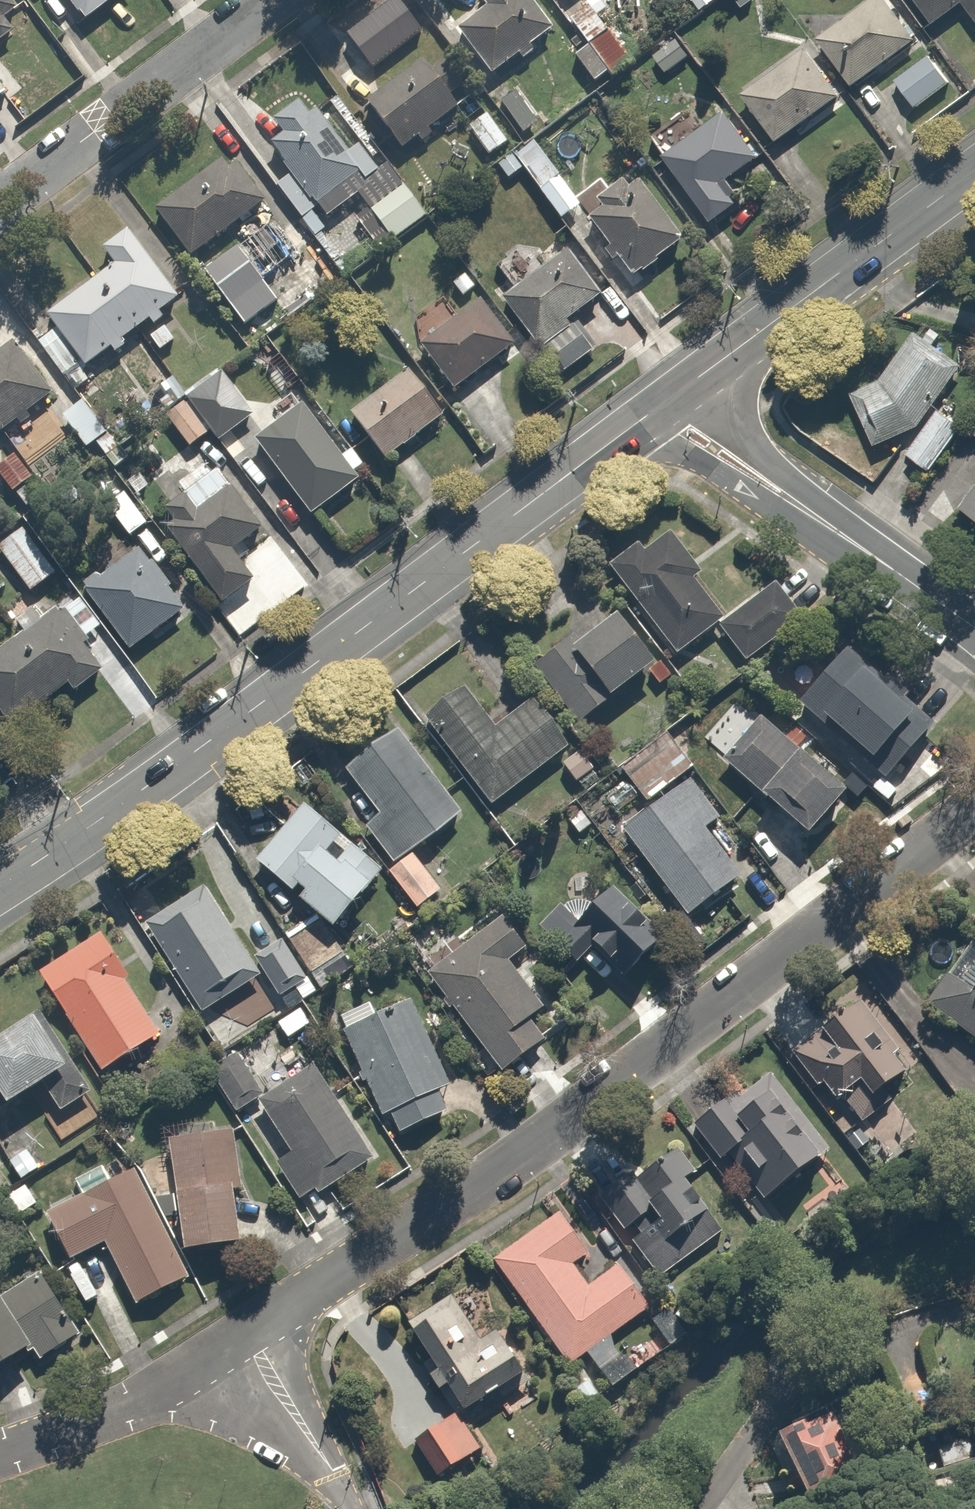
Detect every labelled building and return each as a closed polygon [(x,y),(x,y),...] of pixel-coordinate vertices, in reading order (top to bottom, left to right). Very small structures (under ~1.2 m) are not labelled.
[(20,23),(3,0),(0,0),(0,37),(20,23)] [(75,17),(97,0),(62,0),(75,17)] [(482,11),(452,32),(484,78),(548,32),(526,0),(474,0),(482,11)] [(583,45),(570,54),(598,94),(635,67),(607,28),(622,17),(609,0),(554,0),(551,2),(583,45)] [(700,11),(713,0),(690,0),(700,11)] [(865,73),(905,41),(871,0),(870,0),(815,45),(847,85),(839,91),(882,144),(906,124),(865,73)] [(928,27),(959,5),(972,23),(974,21),(974,0),(908,0),(928,27)] [(825,187),(789,138),(841,99),(802,47),(738,96),(772,142),(758,153),(798,206),(825,187)] [(953,79),(929,52),(892,85),(915,111),(953,79)] [(427,63),(363,104),(394,154),(459,113),(427,63)] [(515,92),(500,103),(521,132),(536,122),(515,92)] [(280,137),(266,146),(286,175),(274,183),(297,216),(355,176),(303,100),(270,123),(280,137)] [(483,108),(463,122),(487,157),(507,143),(483,108)] [(683,127),(655,150),(711,222),(737,202),(719,179),(754,151),(724,113),(692,139),(683,127)] [(529,137),(508,153),(536,190),(557,174),(529,137)] [(261,208),(228,159),(151,211),(185,260),(261,208)] [(402,182),(364,209),(387,242),(426,215),(402,182)] [(635,186),(586,221),(628,279),(677,244),(635,186)] [(282,254),(262,228),(234,249),(244,262),(213,286),(244,326),(277,301),(286,313),(320,287),(289,248),(282,254)] [(174,296),(126,236),(107,251),(116,262),(42,322),(80,370),(174,296)] [(567,316),(596,294),(567,254),(502,302),(547,362),(582,336),(567,316)] [(478,300),(414,349),(447,392),(438,399),(474,446),(522,409),(486,362),(511,343),(478,300)] [(176,334),(164,322),(145,340),(157,353),(176,334)] [(957,363),(913,334),(874,386),(848,400),(871,445),(912,424),(957,363)] [(10,346),(0,353),(0,428),(46,393),(10,346)] [(404,366),(343,417),(382,464),(443,413),(404,366)] [(254,413),(220,368),(160,413),(186,447),(206,432),(214,443),(254,413)] [(87,398),(60,419),(84,449),(111,428),(87,398)] [(299,402),(248,441),(305,516),(356,477),(299,402)] [(957,426),(933,409),(902,455),(926,471),(957,426)] [(67,467),(54,454),(36,473),(49,485),(67,467)] [(0,463),(0,481),(22,509),(40,495),(9,456),(0,463)] [(182,513),(159,529),(192,577),(200,572),(219,599),(249,578),(228,548),(255,529),(208,461),(166,490),(182,513)] [(145,526),(119,490),(104,501),(130,537),(145,526)] [(957,514),(974,527),(974,490),(957,514)] [(640,544),(605,570),(669,655),(717,619),(683,572),(694,564),(670,532),(644,550),(640,544)] [(0,551),(0,554),(24,590),(54,571),(28,533),(0,551)] [(130,537),(68,582),(79,596),(99,624),(122,655),(183,610),(130,537)] [(806,629),(771,586),(714,632),(749,675),(806,629)] [(79,639),(99,624),(79,596),(53,614),(0,653),(0,720),(7,729),(97,663),(79,639)] [(605,600),(525,669),(576,728),(656,659),(605,600)] [(794,697),(882,776),(869,790),(888,807),(936,755),(918,739),(931,724),(842,643),(794,697)] [(459,689),(418,722),(483,804),(561,743),(525,698),(489,727),(459,689)] [(751,721),(714,762),(799,836),(835,795),(751,721)] [(461,812),(386,729),(336,773),(377,818),(360,833),(394,871),(461,812)] [(643,812),(617,833),(680,915),(733,874),(703,834),(726,817),(661,732),(611,770),(643,812)] [(380,872),(304,800),(249,858),(309,916),(283,933),(316,983),(347,962),(325,929),(380,872)] [(281,939),(251,959),(204,886),(137,929),(218,1054),(298,1002),(314,991),(281,939)] [(661,946),(604,890),(582,912),(605,934),(583,957),(604,977),(623,958),(637,971),(661,946)] [(501,910),(421,974),(502,1075),(543,1042),(528,1023),(545,1009),(509,965),(531,948),(501,910)] [(974,937),(926,1002),(974,1037),(974,938),(974,937)] [(95,938),(34,976),(90,1067),(151,1029),(95,938)] [(405,988),(338,1018),(391,1135),(441,1112),(430,1087),(445,1080),(405,988)] [(898,1049),(861,999),(791,1050),(818,1085),(824,1080),(837,1097),(843,1093),(862,1119),(892,1097),(882,1085),(904,1070),(892,1053),(898,1049)] [(31,1019),(0,1040),(0,1159),(15,1181),(45,1160),(6,1103),(35,1082),(53,1108),(45,1114),(59,1135),(94,1111),(31,1019)] [(230,1055),(202,1074),(229,1114),(257,1095),(230,1055)] [(763,1200),(832,1148),(772,1068),(698,1125),(722,1156),(726,1152),(763,1200)] [(306,1070),(252,1106),(285,1155),(267,1167),(296,1211),(368,1162),(306,1070)] [(239,1128),(169,1134),(179,1256),(234,1251),(229,1195),(244,1193),(239,1128)] [(680,1146),(605,1198),(659,1275),(723,1231),(686,1178),(697,1170),(680,1146)] [(70,1182),(78,1197),(43,1216),(65,1258),(98,1241),(131,1305),(181,1279),(126,1173),(108,1182),(100,1167),(70,1182)] [(25,1182),(0,1203),(0,1205),(14,1223),(41,1201),(25,1182)] [(568,1362),(583,1351),(609,1387),(633,1370),(607,1334),(647,1305),(615,1260),(582,1284),(570,1268),(587,1255),(556,1212),(492,1258),(568,1362)] [(37,1270),(0,1296),(0,1364),(24,1347),(34,1361),(79,1330),(37,1270)] [(452,1294),(411,1321),(467,1406),(524,1368),(497,1327),(481,1337),(452,1294)] [(480,1448),(456,1412),(415,1438),(438,1474),(480,1448)] [(822,1416),(771,1441),(804,1508),(805,1508),(829,1497),(815,1468),(841,1456),(822,1416)] [(963,1436),(934,1445),(942,1470),(971,1461),(963,1436)]
